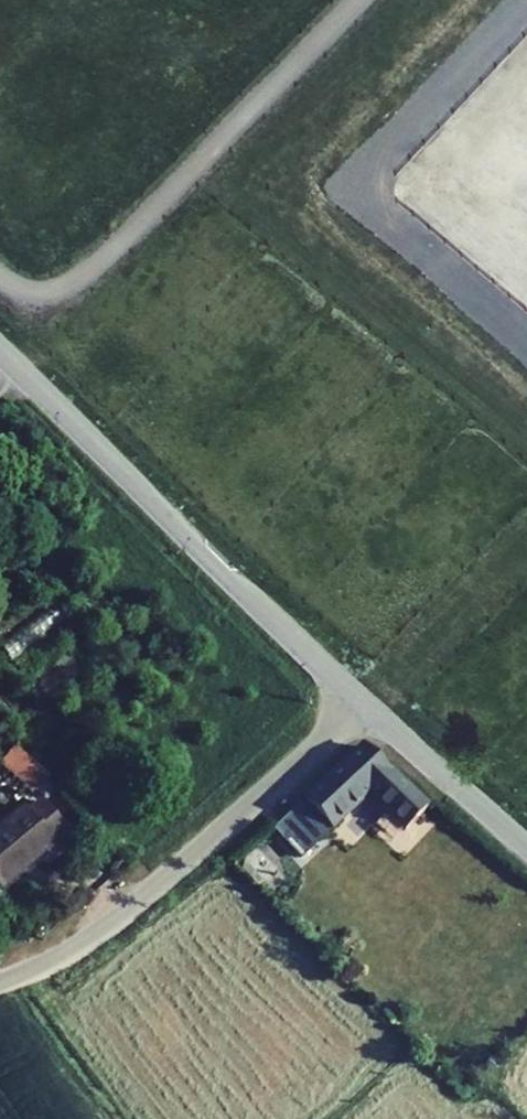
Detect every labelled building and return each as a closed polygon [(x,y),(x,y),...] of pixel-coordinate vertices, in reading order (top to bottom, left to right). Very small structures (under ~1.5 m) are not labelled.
[(362,735),(299,791),(323,817),(387,761),(362,735)] [(25,741),(6,757),(22,778),(43,760),(25,741)] [(42,842),(65,822),(36,788),(24,799),(21,796),(0,814),(0,872),(39,838),(42,842)] [(323,817),(313,827),(334,849),(344,838),(323,817)]
